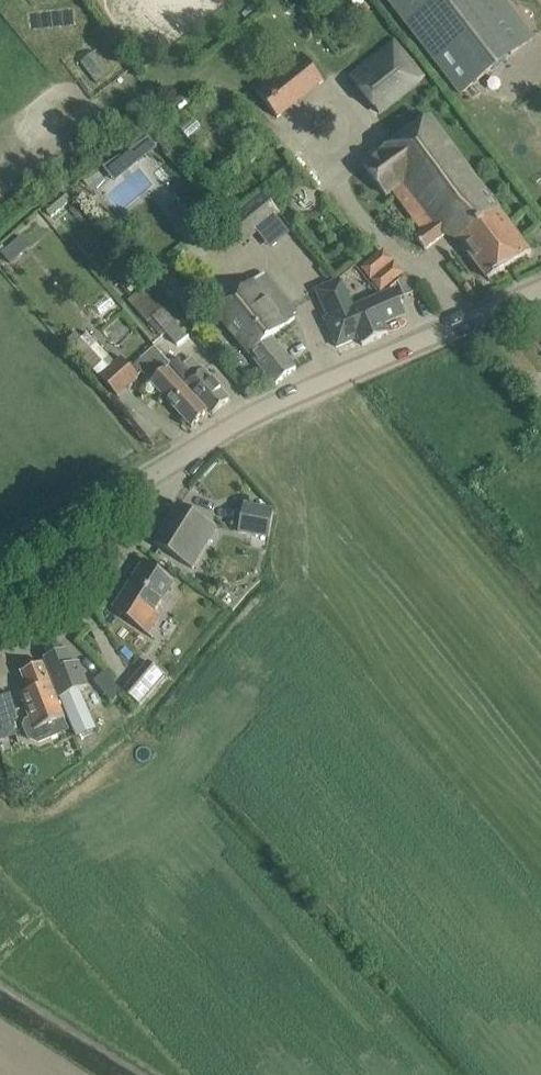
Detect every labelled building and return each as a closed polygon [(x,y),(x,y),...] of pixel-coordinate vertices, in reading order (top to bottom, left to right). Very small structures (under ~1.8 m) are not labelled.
[(461,95),(536,37),(508,0),(388,0),(461,95)] [(364,164),(389,198),(405,186),(435,226),(418,239),(425,250),(445,235),(459,240),(489,280),(532,253),(520,234),(431,114),(364,164)] [(149,138),(132,149),(141,160),(157,147),(149,138)] [(66,194),(45,212),(51,218),(71,200),(66,194)] [(228,227),(242,245),(279,215),(264,197),(228,227)] [(12,244),(2,253),(11,264),(21,255),(12,244)] [(183,251),(177,256),(182,263),(189,258),(183,251)] [(384,251),(361,270),(371,283),(392,265),(394,263),(384,251)] [(402,277),(392,265),(371,283),(380,293),(402,277)] [(155,269),(146,276),(151,282),(160,275),(155,269)] [(295,319),(293,316),(296,313),(282,296),(265,275),(244,292),(243,291),(217,312),(276,386),(297,369),(272,339),(295,319)] [(325,320),(337,347),(359,337),(363,346),(382,337),(377,326),(408,313),(397,286),(357,303),(345,276),(315,289),(328,319),(325,320)] [(144,296),(132,306),(148,324),(154,318),(178,346),(191,335),(150,289),(149,290),(144,296)] [(171,367),(154,348),(132,367),(123,357),(116,363),(90,333),(83,339),(77,333),(68,342),(117,398),(141,375),(176,412),(192,427),(209,410),(171,367)] [(180,359),(171,367),(209,410),(213,414),(230,399),(193,357),(185,364),(180,359)] [(154,544),(173,556),(193,569),(218,529),(179,504),(154,544)] [(239,533),(270,538),(275,511),(244,505),(239,533)] [(157,615),(175,583),(163,573),(145,560),(113,609),(132,623),(149,636),(161,619),(157,615)] [(67,649),(45,658),(53,678),(61,698),(77,737),(97,729),(81,691),(89,688),(87,682),(79,662),(73,665),(67,649)] [(125,691),(142,705),(166,676),(150,662),(125,691)] [(22,672),(32,696),(23,699),(31,718),(27,720),(24,726),(30,739),(40,743),(70,731),(52,683),(43,663),(22,672)] [(96,681),(114,701),(124,692),(106,671),(96,681)] [(1,723),(12,720),(19,717),(12,693),(0,697),(0,719),(1,723)] [(0,723),(0,740),(7,738),(14,727),(12,720),(1,723),(0,723)]
